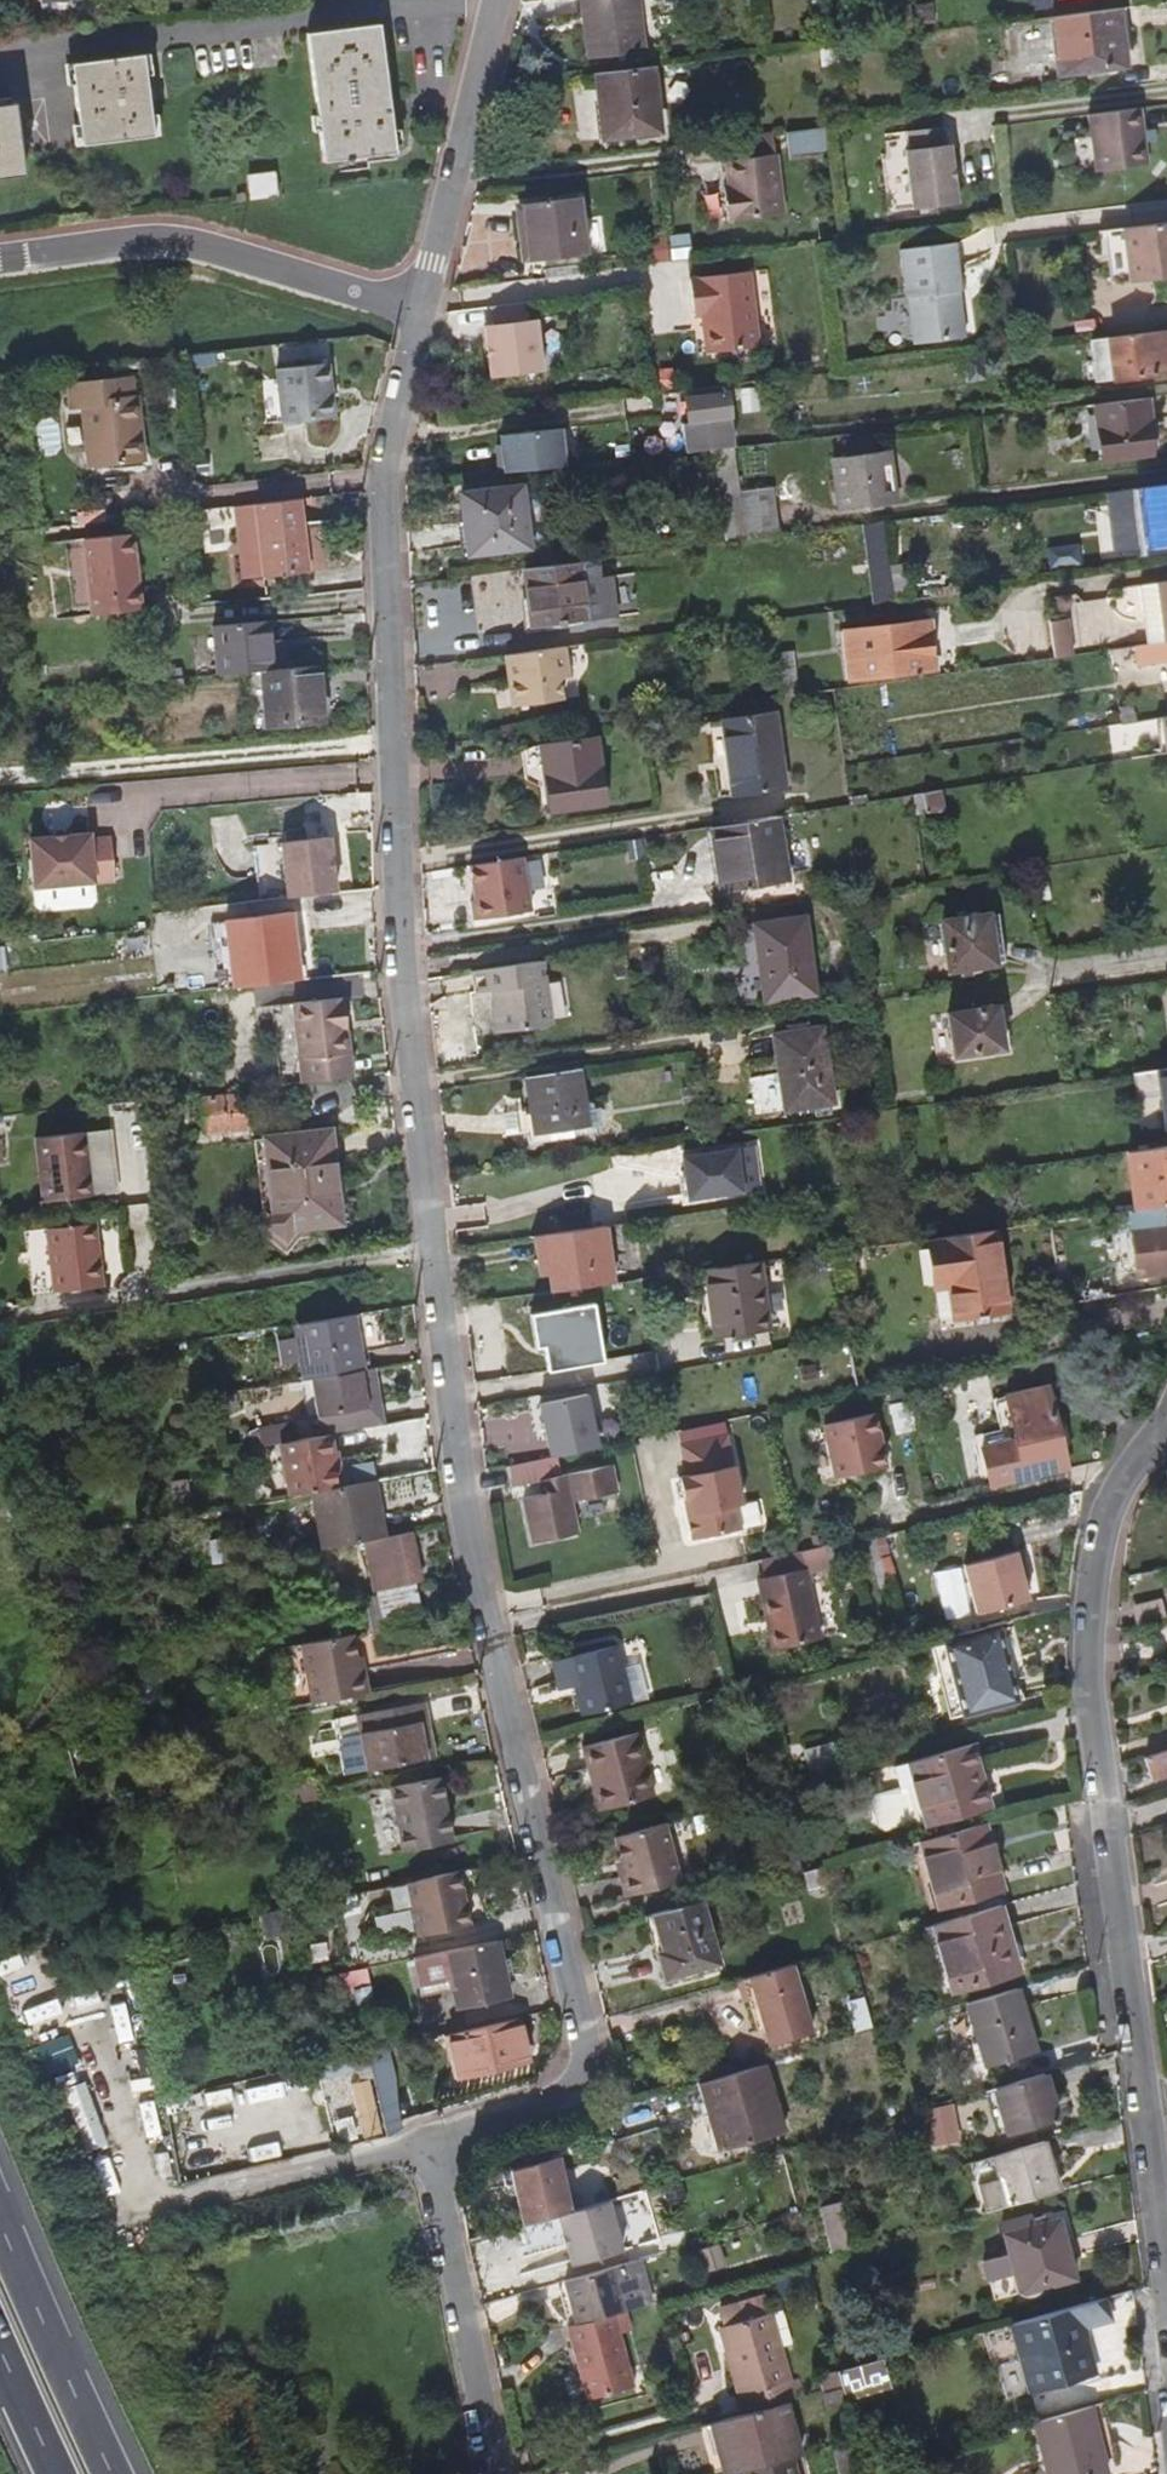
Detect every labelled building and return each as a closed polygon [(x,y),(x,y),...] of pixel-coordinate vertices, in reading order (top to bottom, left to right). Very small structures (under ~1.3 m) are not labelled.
[(633,0),(574,0),(582,61),(640,54),(633,0)] [(927,22),(925,6),(910,7),(911,23),(927,22)] [(1125,42),(1121,11),(1047,19),(1055,78),(1122,69),(1118,42),(1125,42)] [(350,164),(393,158),(380,30),(305,39),(320,167),(342,165),(343,169),(351,169),(350,164)] [(830,64),(829,50),(813,51),(814,65),(830,64)] [(80,149),(152,140),(143,58),(70,67),(80,149)] [(656,131),(648,67),(593,73),(601,138),(656,131)] [(20,176),(11,103),(0,104),(0,178),(20,176)] [(1142,167),(1135,110),(1083,117),(1091,174),(1142,167)] [(953,203),(946,145),(942,145),(940,129),(905,133),(907,150),(902,150),(910,208),(953,203)] [(777,214),(770,155),(720,161),(723,187),(718,188),(722,221),(777,214)] [(271,198),(268,172),(244,175),(247,201),(271,198)] [(581,253),(574,196),(518,203),(520,222),(525,260),(581,253)] [(525,260),(520,222),(511,223),(516,261),(525,260)] [(1098,233),(1105,287),(1166,279),(1166,224),(1098,233)] [(962,291),(956,243),(901,250),(908,297),(909,296),(915,342),(966,336),(961,291),(962,291)] [(755,347),(745,273),(686,281),(691,316),(699,315),(705,354),(755,347)] [(541,372),(534,320),(528,321),(526,304),(489,308),(491,325),(485,326),(491,378),(541,372)] [(1164,333),(1084,343),(1090,387),(1166,377),(1166,356),(1164,333)] [(671,387),(669,372),(658,374),(660,388),(671,387)] [(273,390),(278,444),(329,439),(324,385),(273,390)] [(86,481),(140,474),(133,412),(131,413),(128,395),(66,400),(69,423),(79,422),(86,481)] [(728,444),(721,396),(680,402),(683,427),(693,426),(697,448),(728,444)] [(1147,459),(1140,404),(1088,411),(1095,466),(1147,459)] [(761,438),(758,419),(741,422),(743,440),(761,438)] [(496,448),(499,475),(564,467),(560,431),(499,437),(501,447),(496,448)] [(735,494),(729,447),(712,449),(725,543),(741,541),(735,494)] [(889,503),(883,452),(829,459),(836,510),(889,503)] [(531,546),(524,486),(462,494),(470,554),(531,546)] [(1133,491),(1141,551),(1166,547),(1166,486),(1133,491)] [(773,537),(766,490),(735,494),(741,541),(773,537)] [(946,530),(945,518),(914,521),(916,533),(946,530)] [(881,537),(878,523),(865,525),(867,540),(881,537)] [(105,539),(104,527),(76,528),(76,541),(105,539)] [(305,599),(300,527),(258,529),(260,569),(262,602),(305,599)] [(260,569),(258,529),(241,531),(243,570),(260,569)] [(867,540),(859,541),(865,581),(874,580),(888,578),(881,537),(867,540)] [(87,632),(136,629),(132,552),(83,555),(87,632)] [(590,620),(582,561),(527,568),(536,628),(590,620)] [(913,601),(908,570),(890,573),(895,604),(913,601)] [(893,606),(888,578),(874,580),(878,608),(893,606)] [(1133,588),(1142,649),(1153,648),(1166,646),(1166,583),(1133,588)] [(956,597),(954,588),(924,592),(925,601),(954,597),(956,597)] [(271,672),(266,621),(214,626),(217,677),(262,673),(271,672)] [(1045,626),(1043,626),(1048,662),(1050,662),(1067,659),(1062,623),(1045,626)] [(930,671),(923,625),(840,636),(847,683),(930,671)] [(1153,648),(1155,667),(1166,665),(1166,646),(1153,648)] [(567,677),(563,647),(503,655),(507,685),(511,684),(514,706),(560,700),(557,678),(567,677)] [(1142,649),(1131,651),(1134,669),(1155,667),(1153,648),(1142,649)] [(790,698),(785,661),(772,663),(776,700),(790,698)] [(323,722),(318,667),(271,672),(262,673),(267,727),(323,722)] [(191,699),(190,681),(173,683),(175,700),(191,699)] [(782,793),(771,717),(720,725),(731,801),(782,793)] [(602,804),(594,741),(539,748),(548,812),(602,804)] [(939,815),(936,794),(910,798),(913,818),(939,815)] [(783,888),(774,819),(708,830),(717,898),(783,888)] [(93,880),(89,832),(29,837),(33,885),(93,880)] [(332,892),(328,840),(277,844),(282,896),(332,892)] [(522,859),(470,867),(473,902),(468,903),(470,923),(527,915),(522,859)] [(288,914),(222,921),(229,989),(296,982),(288,914)] [(992,968),(986,918),(938,925),(945,974),(992,968)] [(814,999),(803,920),(755,926),(766,1005),(814,999)] [(556,1026),(548,964),(476,975),(479,997),(502,994),(504,1006),(497,1015),(500,1034),(556,1026)] [(353,1078),(344,999),(294,1004),(303,1083),(353,1078)] [(303,1083),(294,1004),(280,1006),(288,1085),(303,1083)] [(1001,1051),(995,1009),(947,1016),(952,1058),(1001,1051)] [(819,1032),(771,1039),(776,1076),(765,1078),(770,1115),(830,1105),(819,1032)] [(1156,1070),(1165,1128),(1166,1127),(1166,1069),(1156,1070)] [(580,1071),(530,1078),(535,1112),(539,1138),(574,1132),(590,1130),(589,1129),(603,1126),(601,1111),(587,1114),(580,1071)] [(699,1106),(697,1088),(685,1090),(687,1107),(699,1106)] [(245,1130),(241,1096),(196,1102),(200,1136),(228,1132),(245,1130)] [(535,1112),(505,1116),(508,1138),(530,1135),(531,1146),(575,1139),(574,1132),(539,1138),(535,1112)] [(86,1192),(78,1129),(28,1136),(37,1199),(86,1192)] [(247,1143),(245,1130),(228,1132),(230,1145),(247,1143)] [(335,1224),(326,1135),(262,1141),(270,1216),(263,1226),(280,1239),(286,1229),(335,1224)] [(1166,1149),(1103,1158),(1112,1214),(1166,1206),(1166,1156),(1166,1149)] [(741,1193),(735,1151),(681,1158),(687,1201),(741,1193)] [(1112,1214),(1107,1215),(1110,1237),(1125,1234),(1132,1279),(1166,1274),(1166,1206),(1112,1214)] [(99,1284),(90,1220),(38,1227),(39,1231),(21,1233),(29,1293),(99,1284)] [(613,1285),(605,1228),(533,1238),(537,1267),(546,1265),(551,1294),(613,1285)] [(1004,1313),(991,1231),(921,1241),(926,1271),(941,1268),(944,1288),(929,1290),(934,1323),(1004,1313)] [(765,1334),(757,1265),(704,1272),(713,1341),(765,1334)] [(944,1288),(941,1268),(926,1271),(929,1290),(944,1288)] [(602,1365),(594,1304),(528,1313),(533,1348),(541,1347),(544,1372),(602,1365)] [(363,1373),(354,1315),(293,1325),(302,1383),(307,1382),(359,1374),(363,1373)] [(376,1424),(369,1372),(363,1373),(359,1374),(365,1413),(313,1421),(315,1434),(323,1432),(376,1424)] [(365,1413),(359,1374),(307,1382),(313,1421),(365,1413)] [(1064,1470),(1045,1388),(990,1400),(1000,1445),(978,1450),(987,1487),(1064,1470)] [(785,1400),(783,1390),(762,1394),(764,1404),(785,1400)] [(601,1447),(589,1394),(537,1405),(548,1458),(552,1457),(601,1447)] [(290,1437),(287,1418),(250,1423),(253,1443),(273,1440),(290,1437)] [(79,1432),(77,1422),(63,1424),(64,1434),(79,1432)] [(330,1484),(323,1432),(315,1434),(290,1437),(273,1440),(279,1494),(309,1488),(330,1484)] [(689,1535),(696,1541),(740,1531),(735,1508),(741,1507),(726,1437),(679,1448),(685,1477),(678,1479),(683,1503),(688,1502),(691,1517),(687,1525),(689,1535)] [(617,1496),(612,1467),(556,1478),(552,1457),(548,1458),(504,1467),(508,1489),(538,1484),(540,1495),(523,1498),(531,1544),(576,1535),(571,1505),(617,1496)] [(383,1537),(372,1476),(330,1484),(309,1488),(320,1549),(363,1540),(383,1537)] [(417,1584),(409,1532),(383,1537),(363,1540),(372,1592),(417,1584)] [(882,1587),(869,1537),(861,1539),(874,1590),(882,1587)] [(233,1560),(231,1539),(210,1542),(212,1563),(233,1560)] [(849,1554),(845,1542),(801,1552),(803,1564),(849,1554)] [(1024,1602),(1017,1571),(1024,1569),(1019,1550),(961,1565),(973,1615),(1024,1602)] [(773,1620),(779,1647),(819,1639),(803,1564),(801,1552),(796,1553),(761,1561),(765,1581),(768,1597),(761,1599),(766,1622),(773,1620)] [(300,1575),(297,1553),(281,1556),(285,1578),(300,1575)] [(768,1597),(765,1581),(757,1582),(761,1599),(768,1597)] [(418,1636),(411,1591),(377,1597),(383,1637),(384,1641),(418,1636)] [(383,1637),(377,1597),(363,1599),(364,1603),(372,1639),(383,1637)] [(1145,1624),(1140,1604),(1111,1611),(1116,1631),(1145,1624)] [(779,1647),(773,1620),(766,1622),(772,1649),(779,1647)] [(1028,1704),(1009,1630),(955,1643),(974,1717),(1028,1704)] [(351,1675),(345,1637),(296,1645),(306,1706),(362,1695),(359,1674),(351,1675)] [(974,1717),(955,1643),(941,1647),(960,1721),(974,1717)] [(547,1659),(554,1689),(573,1685),(579,1713),(638,1699),(630,1664),(616,1667),(611,1645),(547,1659)] [(717,1706),(714,1696),(692,1701),(695,1713),(717,1706)] [(429,1760),(423,1726),(429,1725),(425,1703),(361,1715),(372,1771),(429,1760)] [(648,1794),(633,1731),(579,1744),(585,1770),(592,1768),(595,1781),(589,1783),(594,1807),(648,1794)] [(973,1741),(909,1759),(910,1760),(926,1817),(927,1820),(991,1803),(973,1741)] [(1141,1759),(1148,1780),(1166,1774),(1166,1751),(1141,1759)] [(836,1773),(831,1752),(793,1761),(797,1782),(836,1773)] [(451,1843),(438,1778),(389,1787),(401,1853),(451,1843)] [(401,1853),(389,1787),(378,1790),(390,1855),(401,1853)] [(1001,1890),(984,1821),(919,1839),(936,1907),(1001,1890)] [(671,1885),(656,1824),(606,1837),(615,1876),(610,1877),(615,1898),(671,1885)] [(485,1923),(474,1865),(422,1876),(432,1933),(485,1923)] [(819,1884),(816,1867),(791,1874),(796,1890),(819,1884)] [(707,1966),(691,1902),(639,1916),(655,1979),(707,1966)] [(939,1996),(1014,1975),(996,1909),(920,1929),(939,1996)] [(505,2001),(493,1942),(407,1964),(415,1998),(449,1991),(453,2012),(505,2001)] [(796,2038),(778,1968),(737,1980),(754,2049),(796,2038)] [(1027,2057),(1009,1992),(950,2009),(968,2074),(1027,2057)] [(529,2060),(518,2017),(446,2034),(456,2077),(529,2060)] [(61,2034),(45,2040),(56,2070),(72,2064),(61,2034)] [(387,2065),(383,2049),(367,2054),(371,2069),(387,2065)] [(348,2084),(360,2137),(379,2133),(367,2079),(372,2078),(366,2054),(301,2069),(302,2077),(311,2074),(313,2081),(354,2071),(357,2082),(348,2084)] [(767,2137),(747,2069),(682,2088),(700,2156),(767,2137)] [(1053,2119),(1042,2074),(969,2094),(974,2113),(997,2107),(1003,2132),(1053,2119)] [(956,2141),(948,2107),(924,2113),(933,2147),(956,2141)] [(1053,2194),(1039,2143),(991,2157),(997,2178),(974,2184),(982,2213),(1053,2194)] [(568,2209),(553,2153),(506,2166),(521,2222),(556,2212),(568,2209)] [(562,2236),(613,2221),(607,2198),(568,2209),(556,2212),(562,2236)] [(848,2232),(839,2201),(818,2207),(827,2237),(848,2232)] [(569,2262),(620,2248),(613,2221),(562,2236),(569,2262)] [(1024,2231),(1022,2221),(999,2226),(1001,2236),(1024,2231)] [(1068,2280),(1055,2224),(1024,2231),(1001,2236),(1015,2293),(1068,2280)] [(853,2248),(848,2232),(827,2237),(832,2254),(853,2248)] [(642,2306),(630,2261),(556,2283),(567,2326),(611,2314),(642,2306)] [(790,2399),(763,2297),(750,2300),(755,2318),(722,2327),(717,2329),(739,2413),(787,2400),(790,2399)] [(755,2318),(750,2300),(717,2309),(722,2327),(755,2318)] [(1088,2380),(1076,2330),(1106,2322),(1101,2301),(1008,2327),(1026,2396),(1088,2380)] [(631,2389),(611,2314),(567,2326),(563,2327),(583,2402),(631,2389)] [(887,2389),(879,2362),(837,2374),(841,2385),(845,2400),(887,2389)] [(841,2385),(837,2374),(837,2373),(818,2378),(821,2391),(841,2385)] [(843,2404),(840,2391),(821,2396),(825,2409),(843,2404)] [(787,2400),(739,2413),(713,2421),(727,2473),(736,2473),(746,2471),(792,2459),(802,2456),(787,2400)] [(1090,2405),(1035,2420),(1048,2473),(1096,2473),(1106,2472),(1090,2405)] [(792,2459),(746,2471),(747,2473),(796,2473),(792,2459)]
